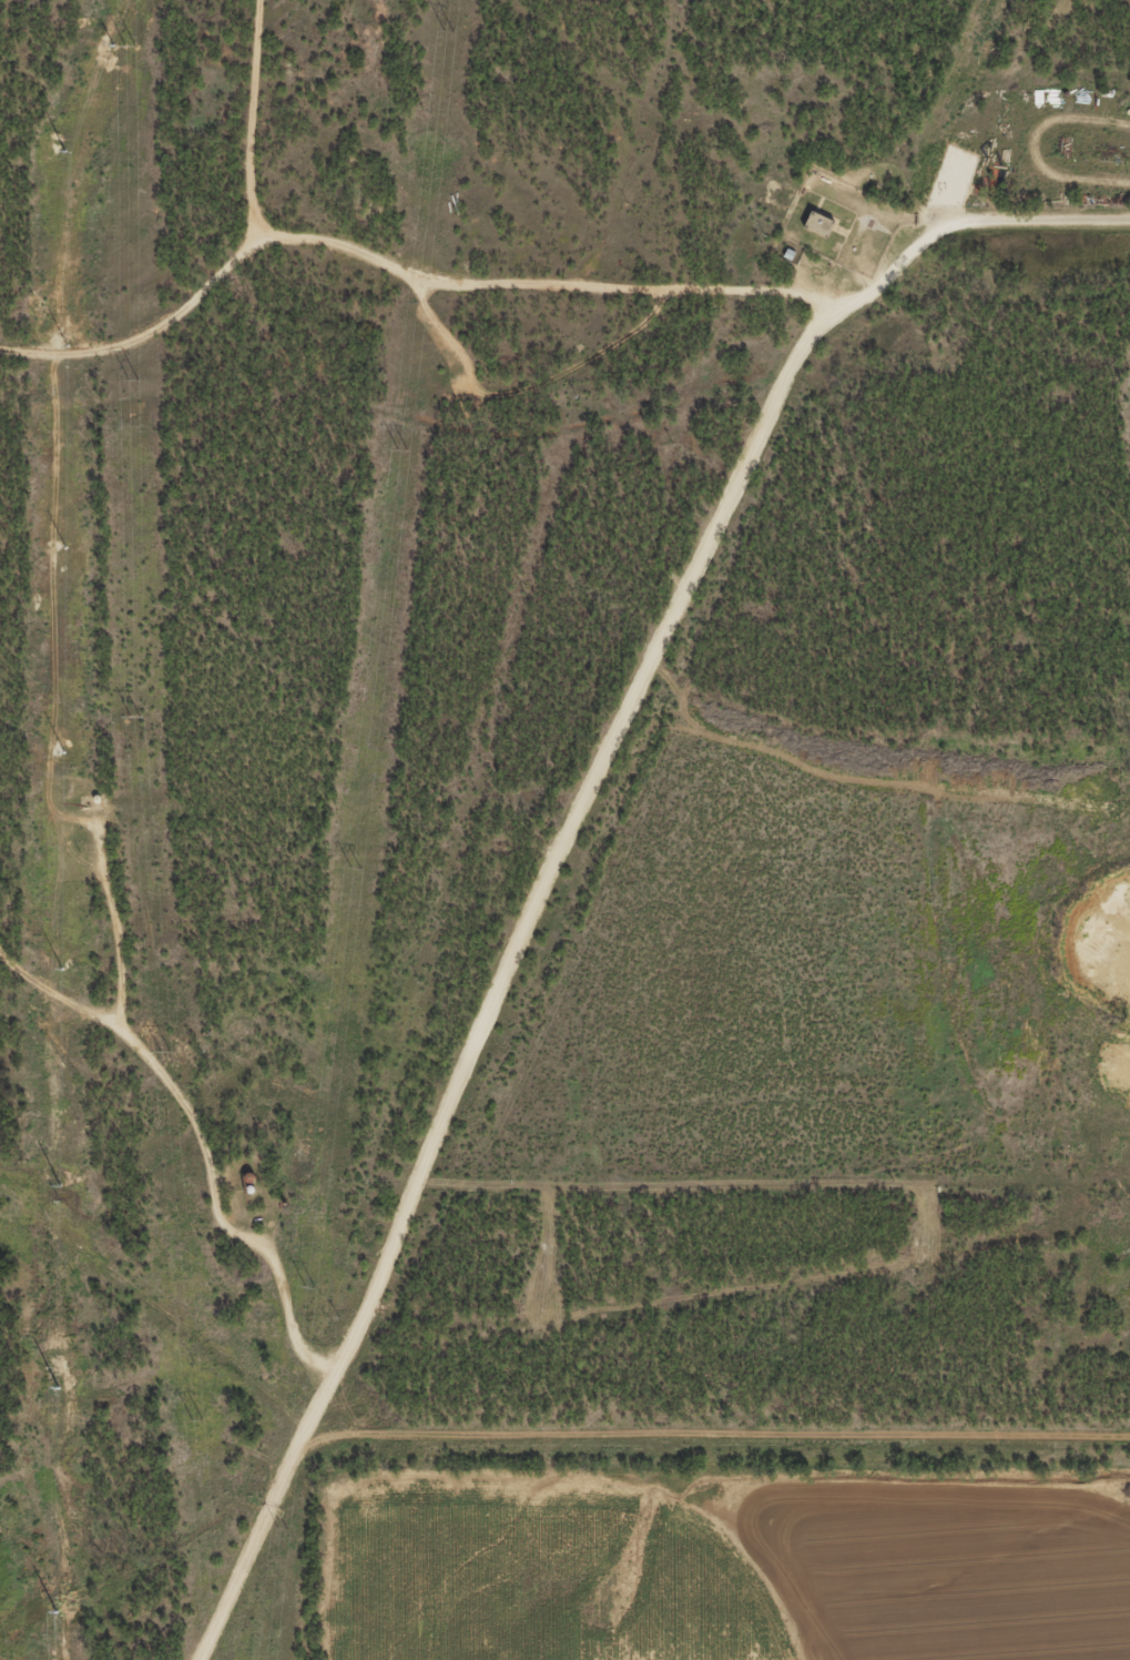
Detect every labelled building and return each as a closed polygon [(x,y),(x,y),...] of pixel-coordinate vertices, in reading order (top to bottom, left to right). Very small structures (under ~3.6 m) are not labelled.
[(827,238),(834,220),(810,211),(804,229),(827,238)]
